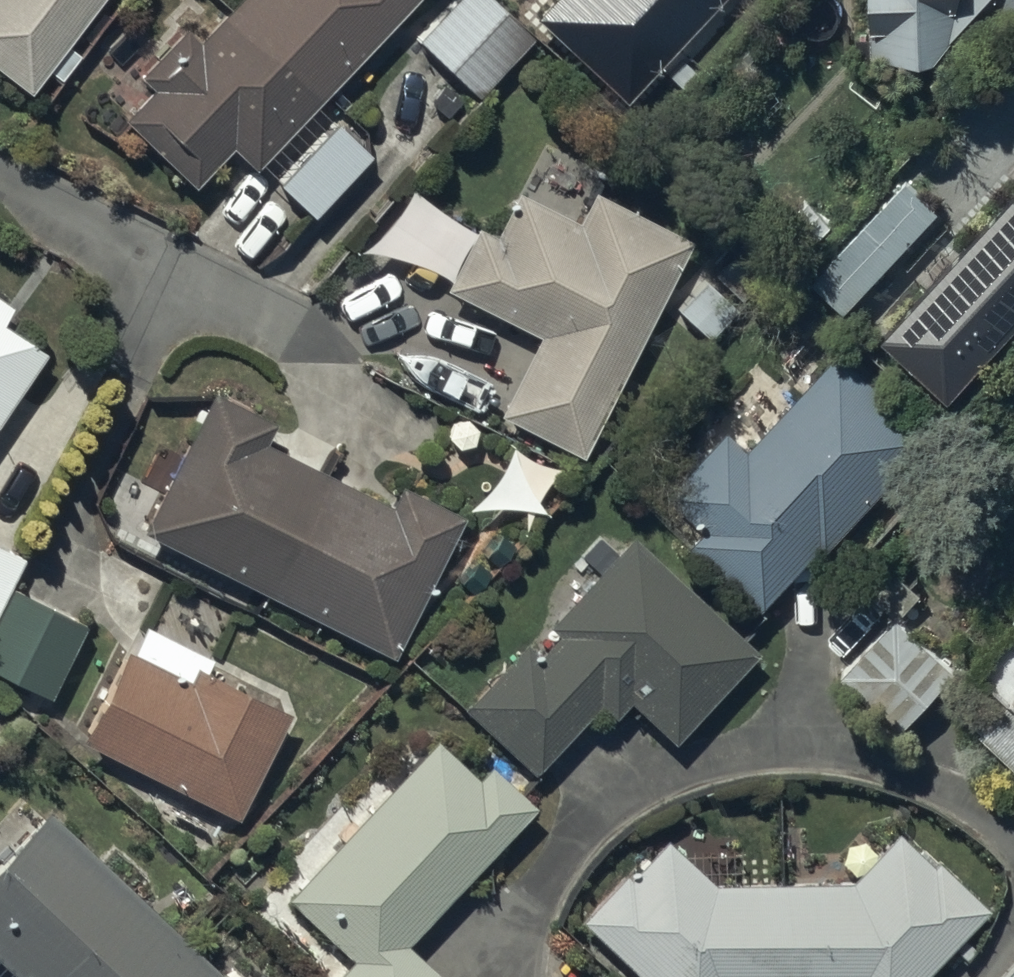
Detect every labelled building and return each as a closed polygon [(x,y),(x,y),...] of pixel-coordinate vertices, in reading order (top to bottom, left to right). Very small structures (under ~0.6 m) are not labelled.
[(94,0),(0,0),(0,66),(27,87),(45,64),(57,72),(79,44),(67,35),(94,0)] [(411,0),(233,0),(201,35),(187,21),(139,72),(152,83),(122,115),(194,183),(232,143),(256,165),(411,0)] [(475,93),(528,38),(488,0),(449,0),(415,36),(475,93)] [(532,16),(619,97),(710,0),(547,0),(532,16)] [(867,46),(921,64),(964,17),(969,22),(989,0),(868,0),(867,46)] [(311,211),(367,150),(333,119),(277,180),(311,211)] [(939,208),(905,176),(808,277),(842,309),(939,208)] [(883,338),(948,396),(1013,322),(1013,193),(883,338)] [(495,425),(579,466),(688,248),(589,200),(574,230),(515,201),(494,245),(471,234),(439,299),(534,345),(495,425)] [(736,313),(707,285),(675,318),(704,346),(736,313)] [(43,349),(1,321),(14,301),(0,292),(0,413),(43,349)] [(762,606),(930,429),(842,346),(749,444),(730,426),(669,490),(705,524),(691,539),(762,606)] [(393,651),(458,513),(396,483),(387,501),(262,442),(271,421),(209,392),(179,454),(158,444),(139,483),(160,493),(142,531),(393,651)] [(630,531),(547,622),(559,632),(539,653),(523,639),(463,705),(533,769),(596,699),(611,713),(624,698),(669,739),(755,646),(630,531)] [(10,582),(24,554),(0,542),(0,602),(10,582)] [(893,613),(838,671),(898,728),(957,667),(904,616),(924,596),(894,568),(871,592),(893,613)] [(10,582),(0,602),(0,670),(49,694),(85,619),(10,582)] [(981,670),(1009,696),(976,732),(1013,766),(1013,634),(981,670)] [(126,650),(82,739),(235,814),(287,709),(200,666),(192,683),(126,650)] [(404,939),(532,804),(487,763),(476,775),(433,735),(284,894),(349,955),(328,976),(444,976),(404,939)] [(0,857),(0,960),(17,976),(226,976),(50,809),(0,857)] [(579,919),(640,976),(922,976),(952,945),(964,956),(979,940),(967,928),(986,908),(925,851),(921,855),(895,831),(848,880),(714,884),(666,837),(627,877),(623,874),(579,919)]
